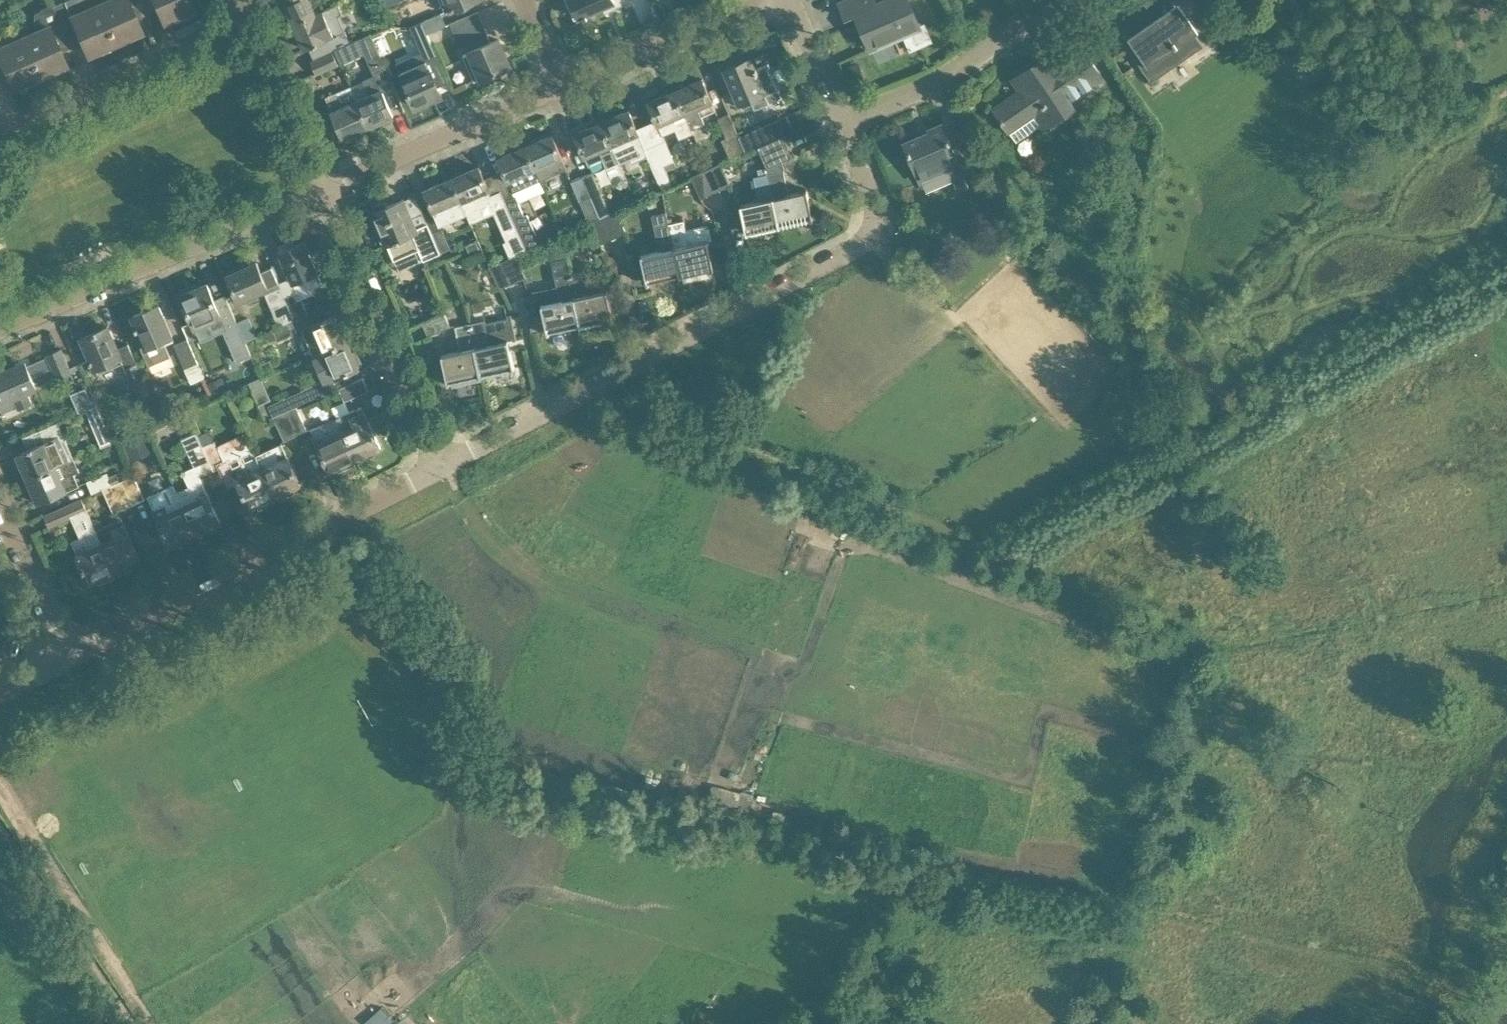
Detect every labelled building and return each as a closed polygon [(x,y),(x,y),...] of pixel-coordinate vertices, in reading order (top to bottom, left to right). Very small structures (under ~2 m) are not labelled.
[(53,4),(68,40),(79,35),(87,55),(115,42),(98,5),(96,0),(77,0),(63,0),(53,4)] [(144,7),(141,0),(109,0),(98,5),(115,42),(142,31),(133,11),(144,7)] [(144,7),(154,2),(163,22),(191,9),(186,0),(141,0),(144,7)] [(294,22),(333,5),(331,0),(310,0),(309,0),(284,0),(294,22)] [(445,12),(473,0),(440,0),(445,12)] [(579,16),(578,16),(578,18),(583,16),(584,18),(588,17),(587,14),(609,4),(612,10),(628,2),(627,0),(572,0),(579,16)] [(846,18),(856,13),(871,48),(920,27),(908,0),(839,0),(846,18)] [(1139,63),(1152,80),(1203,46),(1171,0),(1142,0),(1156,20),(1131,38),(1134,42),(1127,47),(1139,63)] [(333,5),(294,22),(305,49),(309,47),(314,59),(329,53),(333,51),(332,50),(334,49),(350,42),(345,31),(341,33),(335,18),(343,14),(338,3),(333,5)] [(35,32),(23,38),(39,76),(66,64),(57,44),(68,40),(53,4),(49,6),(47,5),(39,8),(39,10),(34,12),(32,27),(35,32)] [(450,23),(460,46),(488,34),(478,11),(450,23)] [(441,12),(422,20),(427,33),(446,25),(441,12)] [(420,51),(397,62),(403,77),(402,77),(415,107),(441,95),(437,86),(448,81),(432,45),(427,33),(422,20),(410,26),(409,26),(420,51)] [(350,42),(334,49),(341,64),(366,53),(371,65),(382,60),(370,33),(359,38),(350,42)] [(3,68),(12,88),(39,76),(23,38),(0,47),(0,70),(3,68)] [(474,62),(481,78),(510,65),(498,39),(463,54),(468,65),(474,62)] [(1024,71),(1035,86),(996,112),(1001,118),(1000,119),(1002,123),(1003,122),(1008,128),(1017,141),(1038,127),(1040,130),(1047,126),(1073,107),(1070,102),(1105,78),(1081,44),(1046,67),(1041,59),(1024,71)] [(329,53),(314,59),(310,61),(316,74),(339,65),(333,51),(329,53)] [(750,58),(725,68),(733,86),(729,88),(736,103),(739,102),(742,107),(747,106),(744,100),(749,98),(751,104),(752,103),(755,109),(768,103),(766,97),(767,97),(766,93),(779,88),(768,63),(755,68),(750,58)] [(1312,61),(1296,75),(1304,84),(1320,71),(1312,61)] [(370,94),(357,100),(369,127),(393,116),(376,76),(364,81),(370,94)] [(702,78),(675,90),(692,128),(704,122),(701,116),(716,110),(702,78)] [(351,86),(339,91),(326,96),(344,138),(369,127),(357,100),(351,86)] [(648,101),(656,120),(663,135),(679,129),(681,135),(692,130),(691,128),(692,128),(675,90),(648,101)] [(644,149),(645,148),(629,110),(602,121),(612,145),(620,163),(630,159),(632,164),(648,157),(644,149)] [(718,117),(726,136),(721,139),(730,158),(745,151),(739,137),(729,113),(718,117)] [(787,115),(739,137),(745,151),(794,129),(787,115)] [(602,121),(575,133),(588,164),(603,158),(607,168),(620,163),(612,145),(602,121)] [(950,170),(959,191),(979,182),(970,160),(959,165),(942,123),(929,129),(930,131),(904,142),(919,177),(945,166),(947,171),(950,170)] [(967,133),(955,138),(961,154),(973,149),(967,133)] [(552,134),(525,146),(540,180),(567,168),(552,134)] [(783,135),(765,143),(758,146),(769,172),(780,225),(813,218),(807,189),(805,189),(805,190),(789,193),(784,170),(785,170),(783,161),(793,156),(783,135)] [(665,140),(655,144),(664,164),(674,160),(665,140)] [(664,164),(655,144),(645,148),(644,149),(648,157),(659,182),(661,181),(664,187),(672,184),(666,170),(664,164)] [(498,158),(506,176),(513,191),(540,180),(525,146),(498,158)] [(720,163),(704,170),(714,192),(730,185),(720,163)] [(479,166),(452,177),(462,201),(466,212),(471,222),(496,212),(508,240),(504,242),(510,256),(527,249),(506,201),(501,190),(491,194),(479,166)] [(690,176),(700,198),(714,192),(704,170),(690,176)] [(592,171),(582,176),(591,196),(599,217),(603,215),(610,212),(592,171)] [(740,202),(742,213),(747,232),(780,225),(769,172),(753,175),(758,198),(740,202)] [(571,181),(580,201),(591,196),(582,176),(571,181)] [(462,201),(452,177),(425,189),(439,223),(466,212),(462,201)] [(516,196),(506,201),(527,249),(558,236),(554,226),(536,233),(527,213),(524,214),(516,196)] [(386,239),(394,259),(419,248),(424,259),(441,252),(432,232),(427,222),(415,227),(403,199),(386,206),(384,203),(374,207),(376,211),(374,211),(381,227),(377,229),(382,241),(386,239)] [(603,215),(613,237),(625,232),(616,209),(610,212),(603,215)] [(641,254),(643,263),(647,282),(681,275),(669,223),(666,211),(651,214),(654,226),(659,249),(641,254)] [(590,221),(600,243),(613,237),(603,215),(599,217),(590,221)] [(684,220),(669,223),(681,275),(714,268),(708,240),(712,239),(708,224),(694,227),(693,226),(686,228),(684,220)] [(442,228),(432,232),(441,252),(451,248),(442,228)] [(476,240),(466,244),(470,255),(481,250),(476,240)] [(265,290),(280,325),(308,313),(302,298),(313,293),(311,288),(322,283),(304,241),(292,246),(291,242),(280,247),(282,251),(280,252),(291,277),(279,283),(279,284),(268,288),(265,290)] [(581,325),(569,273),(563,247),(549,250),(552,268),(556,285),(533,290),(536,305),(542,303),(548,332),(581,325)] [(516,256),(503,260),(513,282),(525,277),(516,256)] [(499,262),(489,266),(499,288),(513,282),(503,260),(499,262)] [(239,301),(265,290),(268,288),(279,284),(272,268),(261,272),(257,262),(227,275),(239,301)] [(584,270),(569,273),(581,325),(614,318),(608,289),(589,293),(584,270)] [(207,283),(181,295),(195,327),(210,320),(216,334),(224,331),(237,361),(251,354),(242,332),(240,329),(238,322),(226,296),(215,300),(207,283)] [(135,326),(137,330),(138,329),(145,347),(142,349),(148,364),(170,356),(163,340),(173,336),(159,304),(132,316),(136,326),(135,326)] [(280,325),(272,328),(265,332),(269,341),(276,337),(301,327),(313,353),(323,348),(324,349),(347,339),(335,313),(312,323),(308,313),(280,325)] [(429,336),(451,326),(445,313),(423,323),(429,336)] [(485,320),(470,323),(481,375),(515,367),(509,341),(516,339),(511,314),(507,315),(508,318),(486,323),(485,320)] [(249,317),(238,322),(240,329),(242,332),(253,327),(249,317)] [(481,375),(470,323),(455,326),(460,349),(442,353),(448,382),(481,375)] [(89,359),(91,364),(94,363),(98,373),(123,362),(138,398),(145,414),(156,409),(128,343),(117,348),(108,326),(82,337),(90,358),(89,359)] [(174,343),(191,383),(204,377),(188,338),(174,343)] [(325,381),(359,366),(358,364),(362,363),(356,350),(352,351),(347,339),(324,349),(314,354),(325,381)] [(31,376),(52,366),(58,379),(71,373),(60,348),(47,354),(48,356),(27,365),(25,362),(0,372),(0,402),(13,396),(18,408),(32,402),(27,390),(36,386),(31,376)] [(209,383),(214,396),(228,390),(222,377),(209,383)] [(270,417),(264,402),(270,399),(261,377),(249,382),(259,404),(265,419),(270,417)] [(363,377),(339,387),(345,400),(369,390),(363,377)] [(321,382),(269,405),(273,415),(284,410),(296,405),(326,393),(321,382)] [(96,405),(85,409),(90,422),(101,446),(112,442),(101,417),(96,405)] [(296,405),(284,410),(295,434),(307,429),(296,405)] [(362,405),(336,417),(342,429),(356,459),(381,447),(362,405)] [(284,410),(273,415),(284,439),(295,434),(284,410)] [(324,423),(311,428),(317,441),(316,441),(322,453),(330,471),(356,459),(342,429),(336,417),(324,423)] [(22,437),(27,448),(17,453),(28,478),(57,466),(75,457),(58,421),(22,437)] [(197,434),(202,445),(215,440),(210,429),(197,434)] [(123,440),(131,460),(153,451),(144,431),(123,440)] [(188,486),(176,491),(196,534),(221,522),(207,492),(199,475),(203,474),(214,470),(202,445),(197,434),(196,431),(181,437),(193,465),(181,470),(188,486)] [(215,440),(202,445),(214,470),(226,464),(215,440)] [(282,442),(256,454),(275,496),(301,484),(282,442)] [(236,479),(242,490),(250,508),(275,496),(256,454),(231,466),(237,478),(236,479)] [(57,466),(28,478),(39,503),(80,485),(75,473),(81,470),(75,457),(57,466)] [(107,472),(88,480),(94,492),(111,485),(120,480),(117,472),(109,475),(108,472),(107,472)] [(134,476),(123,480),(133,504),(144,499),(134,476)] [(123,480),(111,485),(104,489),(114,512),(122,509),(133,504),(123,480)] [(172,485),(148,496),(157,517),(170,546),(196,534),(176,491),(175,491),(172,485)] [(62,506),(44,515),(49,527),(72,517),(81,537),(71,541),(90,583),(116,571),(96,529),(82,498),(62,506)] [(120,518),(96,529),(116,571),(141,559),(127,530),(126,530),(120,518)] [(12,622),(5,626),(10,637),(18,633),(12,622)] [(738,806),(735,819),(745,822),(749,809),(751,810),(755,794),(742,791),(738,806)] [(774,811),(772,821),(783,824),(786,815),(774,811)]
